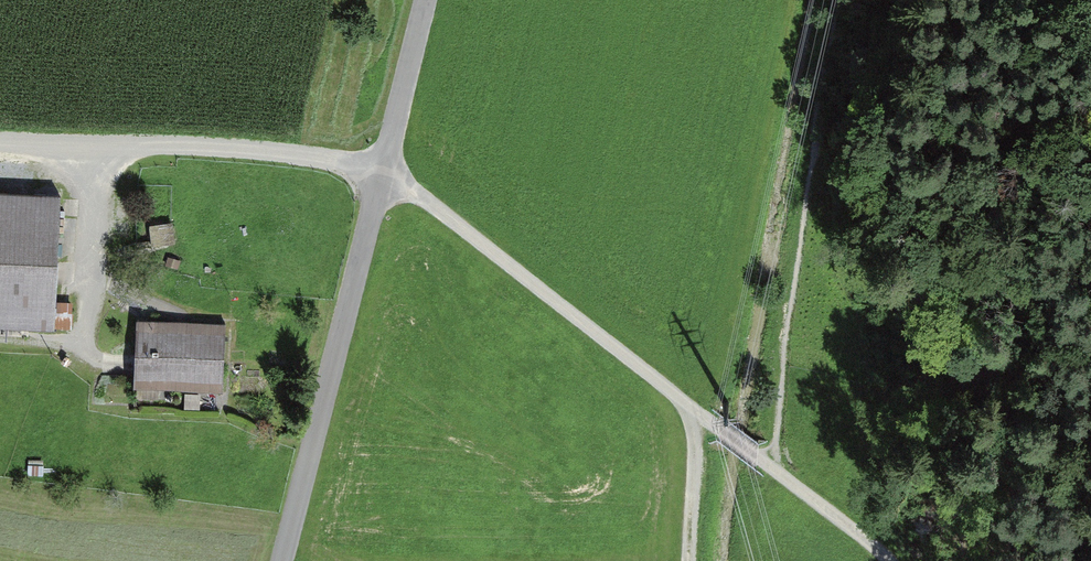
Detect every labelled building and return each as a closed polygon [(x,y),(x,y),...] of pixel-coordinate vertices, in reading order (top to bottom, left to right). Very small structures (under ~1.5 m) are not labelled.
[(0,193),(0,325),(54,328),(60,195),(0,193)] [(225,331),(137,327),(135,379),(223,383),(225,331)]
